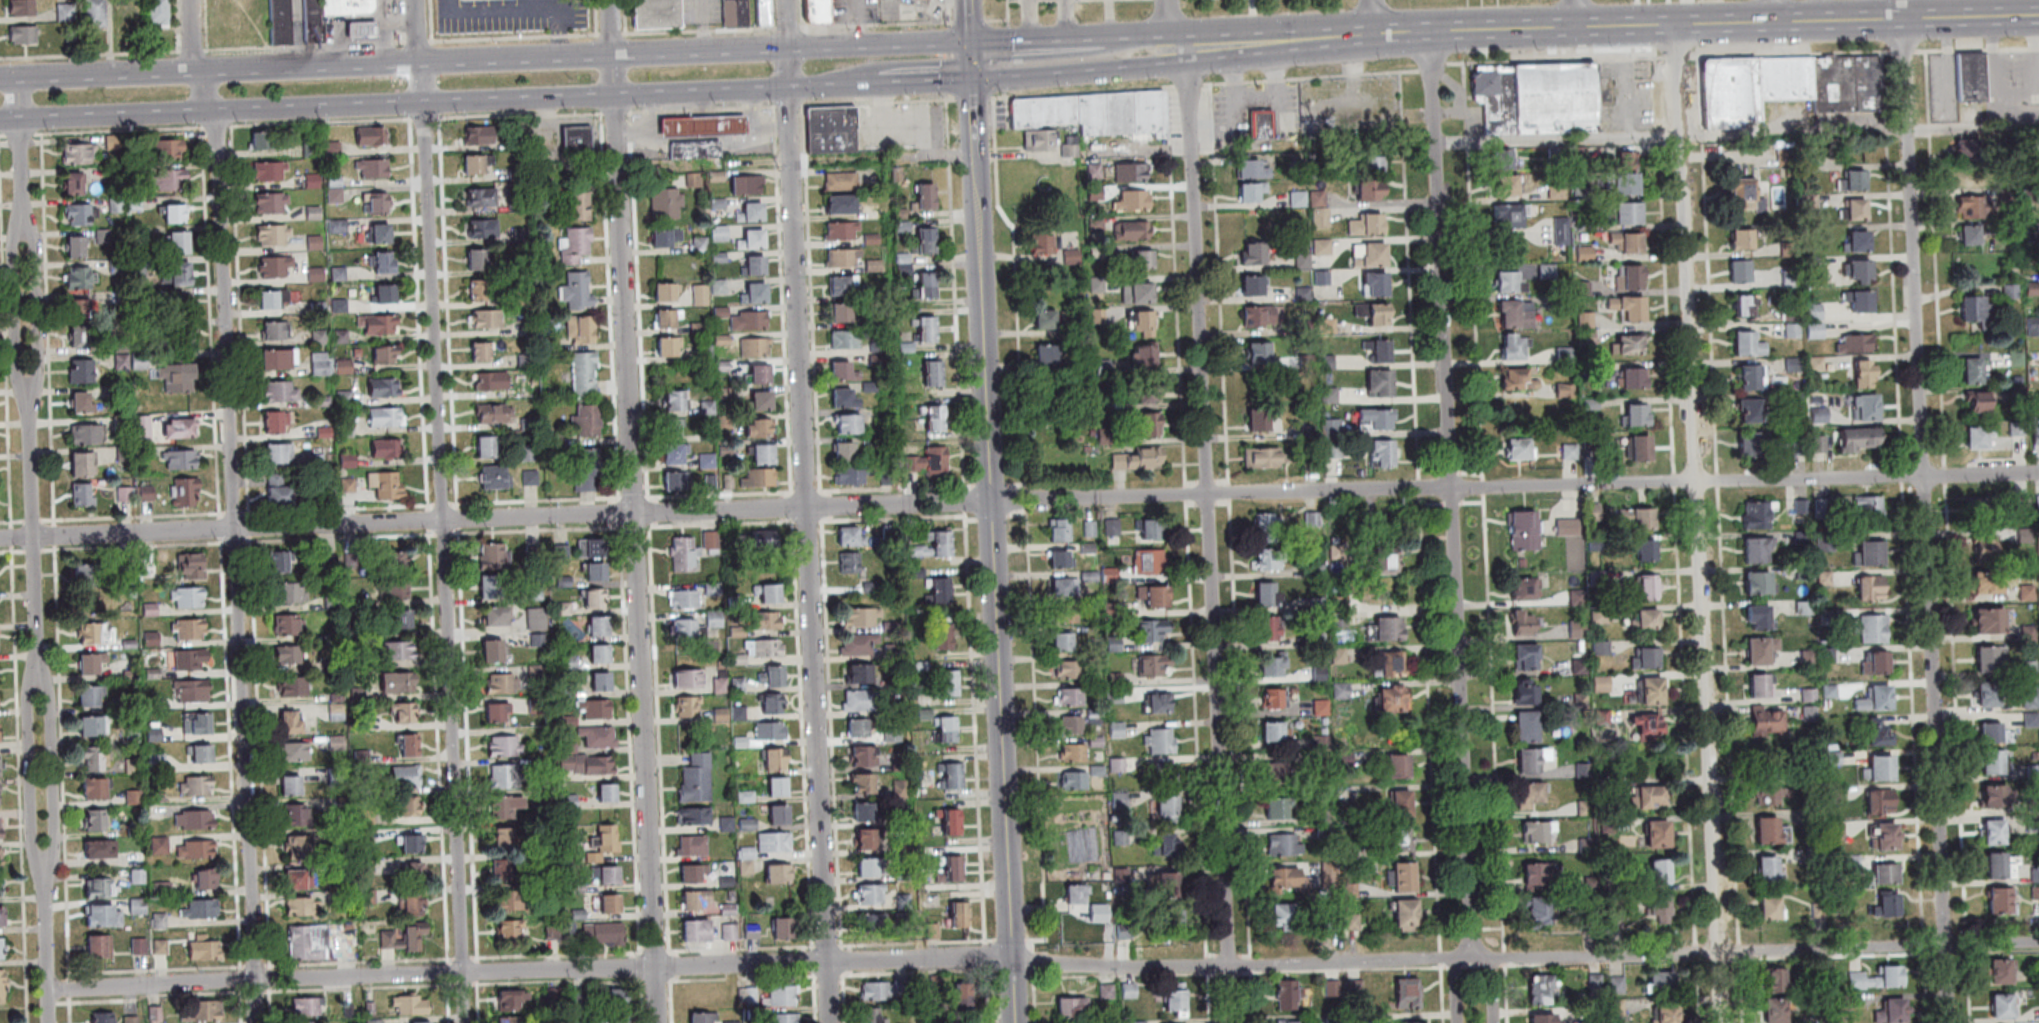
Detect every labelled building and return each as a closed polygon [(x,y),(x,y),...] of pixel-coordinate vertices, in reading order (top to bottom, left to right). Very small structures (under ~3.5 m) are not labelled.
[(34,14),(34,0),(8,0),(8,14),(34,14)] [(105,0),(84,0),(84,25),(105,25),(105,0)] [(147,25),(167,25),(167,0),(147,0),(147,25)] [(291,44),(289,0),(269,0),(270,44),(291,44)] [(304,41),(303,0),(318,0),(320,42),(304,41)] [(321,14),(368,13),(373,9),(375,4),(375,0),(321,0),(321,14)] [(681,22),(680,0),(633,0),(633,28),(681,28),(681,22)] [(722,21),(722,27),(747,27),(747,0),(722,0),(722,21)] [(756,25),(770,25),(770,0),(756,0),(756,25)] [(813,23),(832,22),(831,0),(808,0),(809,19),(810,22),(813,23)] [(73,3),(56,3),(56,20),(73,20),(73,3)] [(350,20),(351,37),(379,36),(378,20),(350,20)] [(37,25),(9,25),(9,43),(37,43),(37,25)] [(1987,51),(1988,100),(1964,101),(1962,52),(1987,51)] [(1816,98),(1815,56),(1855,55),(1857,112),(1817,113),(1816,98)] [(1857,112),(1855,55),(1883,55),(1885,111),(1857,112)] [(1815,56),(1816,98),(1760,100),(1759,58),(1815,56)] [(1760,100),(1760,119),(1745,119),(1745,127),(1706,128),(1704,61),(1705,60),(1707,59),(1759,58),(1760,100)] [(1487,134),(1486,101),(1479,101),(1478,99),(1475,99),(1474,74),(1482,74),(1482,66),(1514,65),(1514,63),(1598,61),(1600,131),(1487,134)] [(1084,135),(1083,122),(1042,124),(1042,127),(1014,128),(1012,100),(1014,98),(1016,97),(1163,89),(1166,90),(1168,92),(1169,137),(1156,138),(1156,132),(1084,135)] [(811,152),(859,150),(857,105),(809,107),(811,152)] [(1276,139),(1254,140),(1252,110),(1275,109),(1276,139)] [(664,135),(663,117),(747,114),(748,132),(664,135)] [(593,124),(594,150),(566,152),(565,125),(593,124)] [(495,143),(469,144),(468,127),(495,126),(495,143)] [(392,145),(361,146),(360,128),(388,127),(388,137),(391,137),(392,145)] [(1027,150),(1026,130),(1055,129),(1056,149),(1027,150)] [(256,149),(255,131),(280,130),(281,147),(274,147),(274,148),(256,149)] [(146,146),(133,146),(132,134),(146,133),(146,146)] [(123,134),(124,149),(109,150),(108,135),(123,134)] [(1959,138),(1976,137),(1977,157),(1960,157),(1960,152),(1956,152),(1956,144),(1960,144),(1959,138)] [(187,152),(181,152),(181,158),(159,159),(158,140),(187,139),(187,152)] [(307,157),(307,140),(321,140),(321,156),(307,157)] [(723,156),(674,158),(674,142),(723,140),(723,156)] [(343,155),(329,156),(329,142),(343,141),(343,155)] [(99,144),(99,153),(94,153),(94,162),(67,163),(67,145),(99,144)] [(1065,157),(1064,145),(1081,144),(1081,156),(1065,157)] [(1552,148),(1566,147),(1567,163),(1553,163),(1552,148)] [(1576,160),(1576,147),(1589,147),(1590,159),(1576,160)] [(1794,147),(1794,166),(1780,166),(1780,147),(1794,147)] [(1495,169),(1495,157),(1500,157),(1499,149),(1514,149),(1514,157),(1520,157),(1521,168),(1495,169)] [(1621,151),(1636,150),(1637,167),(1621,167),(1621,151)] [(467,174),(466,155),(496,154),(496,164),(487,164),(487,173),(467,174)] [(1385,173),(1362,173),(1361,157),(1384,157),(1385,173)] [(1818,157),(1819,167),(1806,168),(1806,157),(1818,157)] [(365,159),(391,158),(392,177),(365,178),(365,168),(359,168),(359,162),(365,161),(365,159)] [(1273,177),(1239,179),(1238,160),(1262,159),(1262,167),(1273,166),(1273,177)] [(1304,175),(1294,175),(1293,161),(1303,160),(1304,175)] [(285,180),(260,181),(260,176),(257,176),(257,162),(285,161),(285,162),(290,162),(291,169),(285,169),(285,180)] [(1149,181),(1119,182),(1118,164),(1148,162),(1149,181)] [(891,165),(892,180),(902,180),(902,164),(891,165)] [(1091,177),(1090,164),(1103,164),(1104,177),(1091,177)] [(133,176),(132,165),(146,165),(147,175),(133,176)] [(113,182),(113,169),(124,168),(124,181),(113,182)] [(161,170),(189,169),(190,180),(185,180),(185,189),(162,190),(161,188),(155,188),(155,176),(161,176),(161,170)] [(512,180),(512,170),(528,169),(528,179),(512,180)] [(1841,190),(1841,180),(1848,180),(1848,169),(1868,169),(1868,188),(1841,190)] [(68,172),(84,171),(85,193),(69,194),(68,172)] [(712,182),(711,171),(727,171),(728,181),(712,182)] [(856,188),(856,171),(824,171),(824,188),(856,188)] [(1617,172),(1640,171),(1641,193),(1618,194),(1617,172)] [(323,187),(309,188),(309,174),(322,173),(323,187)] [(705,173),(705,187),(690,187),(690,174),(705,173)] [(734,175),(766,174),(766,182),(763,182),(763,193),(734,193),(734,175)] [(1497,194),(1496,183),(1498,183),(1498,175),(1519,174),(1520,193),(1497,194)] [(331,177),(345,176),(345,186),(331,187),(331,177)] [(1769,212),(1759,213),(1759,208),(1735,209),(1735,189),(1731,189),(1731,178),(1757,177),(1757,198),(1768,198),(1769,212)] [(538,178),(554,178),(554,190),(538,191),(538,178)] [(1382,199),(1361,200),(1361,194),(1357,194),(1357,184),(1361,184),(1361,180),(1385,180),(1386,193),(1382,194),(1382,199)] [(1242,182),(1270,181),(1270,191),(1261,192),(1262,201),(1243,202),(1242,182)] [(934,182),(916,182),(916,208),(934,208),(934,182)] [(1552,183),(1568,183),(1569,199),(1552,200),(1552,183)] [(1092,185),(1104,184),(1105,198),(1092,199),(1092,185)] [(680,187),(680,194),(686,193),(686,205),(680,206),(681,217),(655,218),(654,188),(680,187)] [(1595,201),(1577,201),(1577,187),(1595,187),(1595,201)] [(345,188),(346,202),(332,203),(331,188),(345,188)] [(500,205),(472,206),(471,189),(499,188),(500,205)] [(1118,201),(1125,200),(1124,191),(1149,189),(1149,193),(1152,193),(1153,208),(1118,210),(1118,201)] [(2006,203),(2005,189),(2019,189),(2019,203),(2006,203)] [(2024,189),(2037,189),(2038,202),(2024,203),(2024,189)] [(1328,190),(1328,206),(1314,207),(1313,191),(1328,190)] [(1293,207),(1293,192),(1309,191),(1310,206),(1293,207)] [(572,192),(592,192),(593,220),(573,220),(572,192)] [(261,214),(260,203),(259,203),(259,194),(286,193),(286,195),(291,195),(292,203),(286,203),(287,213),(261,214)] [(390,193),(391,213),(373,213),(372,193),(390,193)] [(825,211),(855,211),(855,193),(825,193),(825,211)] [(1821,193),(1821,205),(1809,205),(1809,194),(1821,193)] [(1960,196),(1987,195),(1987,202),(1993,202),(1993,210),(1987,210),(1988,216),(1964,217),(1964,211),(1960,212),(1960,196)] [(132,197),(145,196),(146,210),(133,210),(132,197)] [(115,212),(114,198),(126,197),(127,211),(115,212)] [(729,208),(711,209),(711,198),(729,198),(729,208)] [(1851,220),(1851,218),(1844,218),(1844,209),(1851,209),(1850,199),(1868,198),(1869,219),(1851,220)] [(739,220),(766,219),(765,200),(747,201),(747,211),(739,211),(739,220)] [(1618,201),(1643,201),(1644,223),(1619,224),(1618,201)] [(867,203),(868,218),(881,217),(880,202),(867,203)] [(68,204),(94,203),(94,208),(100,207),(101,217),(94,217),(94,224),(74,225),(74,217),(69,217),(68,204)] [(168,204),(186,203),(187,222),(168,223),(168,204)] [(1497,204),(1532,203),(1532,216),(1525,216),(1526,228),(1501,228),(1501,221),(1497,221),(1497,204)] [(311,219),(310,206),(324,206),(324,219),(311,219)] [(908,207),(893,208),(893,218),(908,217),(908,207)] [(1316,227),(1316,208),(1332,208),(1333,226),(1316,227)] [(1351,220),(1363,220),(1363,214),(1385,214),(1385,233),(1351,234),(1351,220)] [(1596,215),(1596,230),(1581,230),(1580,215),(1596,215)] [(1106,216),(1107,230),(1093,231),(1092,217),(1106,216)] [(1558,245),(1558,217),(1571,217),(1572,245),(1558,245)] [(350,219),(350,232),(333,233),(332,219),(350,219)] [(473,238),(472,220),(500,219),(500,237),(473,238)] [(2026,220),(2038,219),(2038,237),(2026,238),(2026,220)] [(824,238),(858,238),(858,220),(824,220),(824,238)] [(895,220),(895,231),(911,230),(911,220),(895,220)] [(2020,235),(2008,236),(2007,221),(2019,221),(2020,235)] [(393,222),(393,242),(376,243),(376,223),(393,222)] [(1117,224),(1151,222),(1152,238),(1118,240),(1117,224)] [(1963,224),(1981,223),(1982,244),(1964,244),(1963,224)] [(289,244),(264,245),(264,240),(261,240),(260,225),(288,224),(288,228),(294,227),(294,234),(289,235),(289,244)] [(715,241),(715,226),(731,225),(731,241),(715,241)] [(916,226),(917,252),(934,252),(934,226),(916,226)] [(517,242),(517,228),(531,227),(532,242),(517,242)] [(593,227),(594,241),(591,241),(592,254),(582,254),(582,264),(564,264),(564,248),(562,248),(561,239),(569,238),(569,228),(593,227)] [(147,242),(134,243),(133,228),(146,228),(147,242)] [(684,228),(685,240),(673,240),(673,247),(657,247),(656,229),(684,228)] [(740,248),(767,246),(766,228),(747,229),(748,238),(740,239),(740,248)] [(1754,228),(1755,249),(1734,249),(1734,229),(1754,228)] [(114,229),(114,243),(99,243),(99,230),(114,229)] [(191,230),(192,253),(174,253),(173,230),(191,230)] [(1847,251),(1847,243),(1852,243),(1852,231),(1872,230),(1873,250),(1847,251)] [(864,233),(865,243),(879,243),(878,232),(864,233)] [(1625,252),(1625,249),(1620,249),(1620,243),(1613,243),(1613,233),(1644,232),(1645,252),(1625,252)] [(1058,253),(1033,254),(1033,247),(1032,247),(1032,234),(1053,233),(1054,246),(1057,245),(1058,253)] [(86,235),(87,256),(70,256),(69,235),(86,235)] [(325,249),(312,249),(312,236),(324,235),(325,249)] [(696,237),(710,237),(711,250),(697,251),(696,237)] [(1334,254),(1317,254),(1316,239),(1334,239),(1334,254)] [(1247,243),(1266,242),(1267,263),(1245,264),(1244,252),(1248,251),(1247,243)] [(1389,265),(1356,265),(1356,245),(1367,244),(1367,242),(1389,242),(1389,265)] [(1799,255),(1785,256),(1784,242),(1799,242),(1799,255)] [(1108,258),(1093,258),(1093,245),(1107,245),(1108,258)] [(1597,246),(1597,261),(1580,261),(1580,247),(1597,246)] [(825,265),(860,265),(860,247),(825,247),(825,265)] [(489,269),(472,270),(471,249),(488,249),(489,269)] [(1082,263),(1068,263),(1067,250),(1082,249),(1082,263)] [(1155,250),(1156,267),(1139,268),(1138,251),(1155,250)] [(393,251),(393,258),(397,258),(397,272),(380,273),(379,251),(393,251)] [(729,261),(716,262),(715,252),(729,252),(729,261)] [(1312,253),(1313,268),(1299,269),(1298,253),(1312,253)] [(911,261),(911,254),(895,255),(895,262),(911,261)] [(768,274),(750,274),(750,256),(767,255),(768,274)] [(265,278),(265,257),(296,256),(296,265),(289,266),(289,277),(265,278)] [(866,259),(866,269),(881,268),(880,258),(866,259)] [(1874,277),(1852,278),(1852,259),(1874,258),(1874,277)] [(114,273),(113,260),(128,260),(128,273),(114,273)] [(1734,282),(1734,260),(1754,260),(1755,281),(1734,282)] [(175,284),(174,262),(193,261),(194,284),(175,284)] [(1542,264),(1558,264),(1559,279),(1542,279),(1542,264)] [(1619,290),(1618,276),(1626,275),(1626,265),(1644,264),(1645,290),(1619,290)] [(72,266),(93,266),(94,288),(70,289),(70,273),(72,273),(72,266)] [(312,268),(327,267),(327,280),(312,281),(312,268)] [(349,267),(349,280),(335,280),(335,267),(349,267)] [(1787,269),(1800,268),(1800,287),(1787,287),(1787,269)] [(1332,270),(1333,285),(1318,285),(1318,271),(1332,270)] [(570,272),(591,271),(591,282),(590,282),(591,295),(596,295),(596,305),(585,305),(585,308),(571,309),(571,300),(565,301),(564,285),(570,285),(570,272)] [(1391,295),(1367,296),(1366,272),(1390,271),(1391,295)] [(1530,292),(1500,292),(1499,272),(1522,271),(1522,279),(1527,279),(1527,282),(1530,282),(1530,292)] [(936,297),(936,272),(912,272),(912,297),(936,297)] [(829,274),(829,294),(855,294),(855,274),(829,274)] [(1265,295),(1246,296),(1245,275),(1264,274),(1264,277),(1270,277),(1270,284),(1265,284),(1265,295)] [(1106,292),(1094,292),(1093,277),(1106,277),(1106,292)] [(473,301),(472,280),(488,279),(489,300),(473,301)] [(715,293),(715,280),(729,279),(730,293),(715,293)] [(1594,296),(1581,296),(1580,281),(1593,281),(1594,296)] [(656,283),(682,282),(682,291),(676,291),(676,300),(657,301),(656,283)] [(743,302),(770,301),(769,282),(750,283),(751,293),(743,293),(743,302)] [(2030,282),(2038,282),(2038,295),(2030,295),(2030,282)] [(1125,284),(1155,283),(1155,302),(1126,303),(1125,284)] [(398,284),(399,302),(381,303),(380,285),(398,284)] [(710,284),(711,304),(697,305),(696,285),(710,284)] [(2022,284),(2022,299),(2007,299),(2007,284),(2022,284)] [(1313,287),(1314,299),(1299,300),(1299,287),(1313,287)] [(135,291),(150,290),(151,302),(136,302),(135,291)] [(286,307),(264,308),(263,291),(291,290),(292,301),(285,301),(286,307)] [(519,304),(519,290),(532,290),(533,304),(519,304)] [(1846,291),(1875,290),(1875,311),(1855,312),(1855,301),(1847,301),(1846,291)] [(113,304),(112,292),(129,292),(129,303),(113,304)] [(166,294),(186,293),(186,310),(166,311),(166,294)] [(1571,295),(1571,309),(1559,310),(1559,296),(1571,295)] [(1647,321),(1623,322),(1622,309),(1610,309),(1610,299),(1622,298),(1622,296),(1646,295),(1647,321)] [(1759,315),(1736,316),(1735,295),(1758,295),(1759,315)] [(1982,327),(1982,319),(1965,320),(1965,296),(1986,295),(1987,303),(1993,303),(1994,317),(1997,317),(1997,327),(1982,327)] [(70,317),(70,299),(89,299),(90,317),(70,317)] [(336,312),(335,299),(350,299),(351,311),(336,312)] [(1535,301),(1536,326),(1505,327),(1505,310),(1502,310),(1502,300),(1521,299),(1521,302),(1535,301)] [(328,312),(315,312),(315,302),(328,302),(328,312)] [(1357,304),(1391,303),(1392,325),(1372,325),(1372,316),(1357,316),(1357,304)] [(1826,319),(1811,320),(1811,304),(1825,304),(1826,319)] [(831,321),(852,321),(852,305),(831,305),(831,321)] [(1246,307),(1277,305),(1278,323),(1267,324),(1267,326),(1247,327),(1246,307)] [(731,317),(718,317),(717,307),(731,306),(731,317)] [(1802,320),(1787,320),(1787,307),(1802,306),(1802,320)] [(659,309),(677,308),(677,326),(659,326),(659,309)] [(477,327),(476,310),(503,309),(504,326),(477,327)] [(1095,323),(1094,309),(1107,309),(1108,323),(1095,323)] [(1155,309),(1156,334),(1145,335),(1145,328),(1136,328),(1135,320),(1131,320),(1131,311),(1155,309)] [(1039,310),(1057,310),(1058,328),(1039,329),(1039,310)] [(734,329),(770,328),(769,311),(741,312),(742,315),(733,316),(734,329)] [(1581,312),(1596,312),(1596,327),(1582,328),(1581,312)] [(361,316),(400,315),(401,333),(369,334),(369,326),(361,326),(361,316)] [(569,316),(596,315),(597,343),(576,343),(576,337),(570,337),(569,316)] [(935,340),(935,315),(918,315),(918,340),(935,340)] [(2031,317),(2038,316),(2038,335),(2032,336),(2031,317)] [(1300,334),(1300,320),(1312,319),(1313,333),(1300,334)] [(1321,319),(1339,319),(1339,332),(1322,332),(1321,319)] [(152,329),(138,330),(137,322),(151,321),(152,329)] [(268,339),(267,322),(287,321),(287,339),(268,339)] [(194,322),(195,344),(185,344),(185,341),(167,341),(166,323),(194,322)] [(694,323),(710,322),(710,332),(694,332),(694,323)] [(1789,337),(1788,324),(1803,323),(1804,336),(1789,337)] [(1811,323),(1826,323),(1827,337),(1811,338),(1811,323)] [(89,324),(90,345),(70,346),(69,325),(89,324)] [(330,344),(316,345),(315,330),(329,329),(330,344)] [(1583,345),(1582,330),(1598,329),(1599,344),(1583,345)] [(351,343),(338,343),(338,330),(350,330),(351,343)] [(830,347),(858,347),(858,330),(830,330),(830,347)] [(1769,355),(1738,356),(1737,331),(1756,330),(1757,342),(1768,342),(1769,355)] [(1506,333),(1518,332),(1518,337),(1525,336),(1526,352),(1528,352),(1529,354),(1530,357),(1528,359),(1505,359),(1504,346),(1506,346),(1506,333)] [(1621,335),(1647,333),(1648,342),(1645,342),(1646,352),(1615,354),(1614,344),(1621,343),(1621,335)] [(719,345),(719,335),(733,335),(733,344),(719,345)] [(1840,353),(1840,344),(1847,344),(1846,336),(1874,335),(1874,352),(1840,353)] [(130,337),(131,351),(118,352),(117,337),(130,337)] [(661,337),(679,337),(680,355),(662,355),(661,337)] [(741,355),(771,355),(771,337),(741,337),(741,355)] [(869,341),(870,351),(885,350),(884,340),(869,341)] [(1377,362),(1377,349),(1366,349),(1365,341),(1393,340),(1393,362),(1377,362)] [(493,360),(475,361),(474,342),(492,341),(493,360)] [(912,341),(899,341),(899,350),(912,350),(912,341)] [(1138,345),(1152,344),(1152,342),(1159,342),(1160,367),(1152,367),(1152,364),(1139,364),(1138,345)] [(1273,362),(1251,363),(1250,342),(1272,342),(1273,362)] [(1040,344),(1060,343),(1061,362),(1040,362),(1040,344)] [(401,344),(401,355),(397,355),(397,362),(377,363),(377,345),(401,344)] [(714,345),(714,358),(699,359),(699,346),(714,345)] [(1560,347),(1575,347),(1576,362),(1560,363),(1560,347)] [(294,368),(266,369),(265,349),(299,348),(299,363),(294,363),(294,368)] [(365,349),(365,356),(357,357),(357,349),(365,349)] [(2027,351),(2027,366),(2012,366),(2012,352),(2027,351)] [(315,375),(314,353),(330,352),(330,359),(335,358),(335,374),(315,375)] [(576,353),(599,352),(599,367),(595,367),(596,380),(599,379),(600,394),(578,395),(576,353)] [(135,354),(149,353),(150,369),(136,370),(135,354)] [(118,369),(118,354),(132,354),(133,368),(118,369)] [(535,366),(521,366),(521,354),(534,354),(535,366)] [(1316,354),(1317,367),(1303,368),(1302,355),(1316,354)] [(1324,369),(1323,355),(1337,355),(1337,369),(1324,369)] [(1790,372),(1790,358),(1804,357),(1804,372),(1790,372)] [(1812,357),(1826,357),(1827,370),(1813,370),(1812,357)] [(1968,383),(1967,358),(1985,357),(1986,383),(1968,383)] [(1072,359),(1086,358),(1086,368),(1073,369),(1072,359)] [(74,360),(95,359),(96,382),(73,383),(72,369),(74,369),(74,360)] [(356,373),(339,374),(339,360),(355,359),(356,373)] [(941,359),(924,359),(924,386),(941,386),(941,359)] [(1100,374),(1100,360),(1113,359),(1114,374),(1100,374)] [(831,379),(858,379),(858,369),(849,369),(849,360),(831,360),(831,379)] [(1859,388),(1858,360),(1877,360),(1878,387),(1859,388)] [(732,371),(718,371),(718,362),(731,361),(732,371)] [(1600,377),(1585,378),(1584,363),(1599,363),(1600,377)] [(168,365),(197,364),(197,377),(196,377),(196,391),(169,392),(168,377),(161,377),(160,368),(168,368),(168,365)] [(754,364),(772,364),(773,383),(754,383),(754,364)] [(1770,389),(1744,390),(1743,365),(1766,365),(1766,376),(1769,376),(1770,389)] [(1507,368),(1529,368),(1529,380),(1541,380),(1542,388),(1504,389),(1503,379),(1508,378),(1507,368)] [(1649,388),(1626,389),(1626,385),(1620,385),(1620,378),(1625,378),(1625,369),(1645,368),(1645,376),(1648,376),(1649,388)] [(1396,396),(1378,396),(1371,396),(1371,370),(1395,369),(1396,396)] [(509,388),(477,390),(477,383),(480,383),(480,373),(509,372),(509,388)] [(403,395),(373,396),(372,379),(402,378),(403,395)] [(863,380),(864,390),(877,390),(877,380),(863,380)] [(302,400),(270,401),(270,382),(294,381),(294,389),(302,388),(302,400)] [(1559,383),(1577,383),(1577,397),(1560,398),(1559,383)] [(131,397),(117,397),(116,385),(131,384),(131,397)] [(1160,384),(1161,401),(1141,402),(1141,385),(1160,384)] [(2015,387),(2027,386),(2028,400),(2015,401),(2015,387)] [(831,406),(857,406),(857,396),(851,396),(851,387),(831,387),(831,406)] [(1340,403),(1325,403),(1324,388),(1340,387),(1340,403)] [(720,398),(720,388),(733,388),(733,397),(720,398)] [(1041,391),(1043,405),(1056,403),(1055,389),(1041,391)] [(355,390),(355,405),(341,406),(340,391),(355,390)] [(670,410),(669,391),(691,390),(691,409),(670,410)] [(755,391),(774,390),(774,409),(756,409),(755,391)] [(91,391),(91,404),(98,404),(99,412),(92,412),(92,411),(76,412),(75,392),(91,391)] [(1991,391),(1992,413),(1974,414),(1973,400),(1969,400),(1968,392),(1991,391)] [(1807,408),(1794,408),(1794,393),(1806,392),(1807,408)] [(1881,420),(1861,420),(1860,394),(1880,393),(1881,420)] [(1114,409),(1101,409),(1101,394),(1113,394),(1114,409)] [(333,406),(318,406),(318,396),(333,396),(333,406)] [(1745,422),(1744,409),(1742,409),(1741,399),(1763,398),(1763,412),(1769,412),(1769,422),(1745,422)] [(1602,399),(1602,409),(1586,409),(1586,399),(1602,399)] [(704,402),(717,401),(718,413),(704,414),(704,402)] [(478,405),(508,403),(508,407),(515,406),(515,416),(508,416),(508,422),(482,423),(482,415),(479,416),(478,405)] [(1624,425),(1624,416),(1630,416),(1629,404),(1650,403),(1652,424),(1624,425)] [(579,405),(603,404),(604,427),(602,427),(602,435),(581,436),(580,427),(574,427),(574,416),(580,416),(579,405)] [(926,429),(943,429),(943,404),(926,404),(926,429)] [(372,408),(404,407),(404,415),(408,415),(408,425),(372,427),(372,408)] [(1830,407),(1831,422),(1816,422),(1815,408),(1830,407)] [(1396,429),(1373,430),(1373,419),(1361,419),(1361,409),(1395,408),(1396,429)] [(1251,410),(1271,409),(1272,430),(1252,431),(1251,410)] [(269,433),(268,412),(285,411),(285,413),(292,412),(293,425),(286,425),(286,432),(269,433)] [(1143,437),(1142,413),(1162,412),(1163,436),(1143,437)] [(833,413),(833,432),(860,432),(860,413),(833,413)] [(137,416),(153,415),(154,440),(138,440),(137,416)] [(735,428),(722,428),(722,415),(734,415),(735,428)] [(118,416),(131,416),(132,428),(118,429),(118,416)] [(199,417),(199,427),(197,427),(197,436),(169,437),(168,424),(173,424),(173,418),(199,417)] [(524,418),(539,418),(540,429),(524,430),(524,418)] [(682,436),(666,437),(666,419),(681,418),(682,436)] [(748,437),(772,436),(771,418),(754,418),(754,423),(748,423),(748,437)] [(1344,438),(1324,439),(1323,419),(1343,418),(1344,438)] [(2028,421),(2029,435),(2013,436),(2013,422),(2028,421)] [(342,423),(356,423),(356,437),(342,437),(342,423)] [(75,444),(74,426),(102,425),(102,443),(75,444)] [(1305,438),(1304,426),(1320,425),(1320,438),(1305,438)] [(321,438),(321,427),(334,427),(334,437),(321,438)] [(1970,427),(1998,427),(1998,435),(1990,436),(1990,448),(1970,448),(1970,427)] [(1101,428),(1115,428),(1116,443),(1102,444),(1101,428)] [(1843,429),(1880,428),(1881,446),(1856,446),(1856,452),(1844,452),(1843,429)] [(717,430),(718,440),(703,441),(703,431),(717,430)] [(1743,456),(1743,432),(1760,432),(1760,455),(1743,456)] [(568,446),(553,446),(553,433),(567,433),(568,446)] [(1602,433),(1603,449),(1587,450),(1587,434),(1602,433)] [(480,457),(479,436),(500,435),(500,445),(502,444),(502,456),(480,457)] [(1816,453),(1815,436),(1830,435),(1830,452),(1816,453)] [(1654,460),(1635,461),(1635,458),(1630,458),(1629,444),(1631,444),(1631,437),(1653,436),(1654,460)] [(1537,447),(1537,458),(1510,459),(1510,438),(1531,437),(1532,447),(1537,447)] [(402,439),(403,456),(375,457),(375,440),(402,439)] [(1396,466),(1381,466),(1381,456),(1377,456),(1377,450),(1375,450),(1375,440),(1395,439),(1396,466)] [(1796,439),(1808,439),(1809,454),(1797,455),(1796,439)] [(853,440),(833,440),(833,459),(853,459),(853,440)] [(1326,458),(1325,442),(1344,441),(1345,457),(1326,458)] [(289,462),(270,463),(269,443),(296,442),(297,459),(289,460),(289,462)] [(685,443),(685,444),(692,444),(692,452),(685,452),(686,463),(667,464),(666,444),(685,443)] [(754,444),(776,443),(776,463),(755,464),(754,444)] [(1565,444),(1580,444),(1580,459),(1565,459),(1565,444)] [(946,445),(926,445),(926,474),(946,474),(946,445)] [(135,446),(136,461),(121,461),(120,447),(135,446)] [(722,456),(722,446),(735,446),(736,456),(722,456)] [(1115,470),(1114,454),(1131,453),(1131,454),(1139,454),(1138,447),(1164,446),(1165,467),(1115,470)] [(151,460),(139,461),(138,447),(150,447),(151,460)] [(1247,449),(1282,447),(1283,466),(1248,467),(1247,449)] [(604,475),(597,475),(597,489),(578,490),(577,462),(584,462),(584,449),(603,448),(604,475)] [(198,449),(198,467),(170,468),(170,458),(166,459),(165,453),(170,452),(170,450),(198,449)] [(93,451),(93,475),(75,476),(74,452),(93,451)] [(358,453),(358,467),(344,468),(343,454),(358,453)] [(719,467),(703,468),(703,454),(718,453),(719,467)] [(311,468),(310,454),(326,454),(327,468),(311,468)] [(921,456),(905,456),(905,469),(921,469),(921,456)] [(1307,473),(1307,459),(1321,458),(1322,472),(1307,473)] [(509,488),(485,489),(484,466),(508,465),(508,476),(514,475),(514,486),(509,486),(509,488)] [(833,484),(863,484),(863,465),(833,465),(833,484)] [(744,487),(743,478),(750,478),(750,469),(777,468),(777,486),(744,487)] [(880,469),(880,484),(892,484),(891,469),(880,469)] [(541,484),(527,485),(526,471),(541,470),(541,484)] [(668,471),(686,471),(686,472),(693,472),(693,481),(686,481),(687,490),(668,490),(668,471)] [(371,487),(370,473),(401,472),(401,483),(405,483),(405,490),(407,490),(407,498),(381,499),(381,486),(371,487)] [(295,504),(273,505),(272,474),(285,474),(286,486),(295,486),(295,504)] [(736,489),(727,489),(727,475),(736,474),(736,489)] [(709,490),(708,475),(718,475),(719,490),(709,490)] [(177,479),(202,478),(202,488),(197,488),(198,505),(178,506),(177,479)] [(358,492),(344,492),(343,478),(358,478),(358,492)] [(75,484),(91,483),(92,505),(76,506),(75,484)] [(144,500),(143,486),(156,485),(157,499),(144,500)] [(122,501),(121,488),(135,487),(135,501),(122,501)] [(1858,496),(1886,495),(1887,513),(1884,513),(1884,526),(1863,526),(1862,514),(1855,514),(1855,507),(1858,506),(1858,496)] [(2032,510),(2018,511),(2017,496),(2032,495),(2032,510)] [(1990,498),(1991,520),(1975,520),(1974,498),(1990,498)] [(1818,499),(1833,499),(1834,518),(1819,519),(1818,499)] [(1799,514),(1798,501),(1812,500),(1812,513),(1799,514)] [(1397,533),(1397,501),(1374,501),(1374,533),(1397,533)] [(1748,502),(1780,501),(1780,510),(1771,511),(1772,528),(1747,529),(1746,514),(1749,514),(1748,502)] [(1603,503),(1603,520),(1588,520),(1588,503),(1603,503)] [(1656,529),(1636,529),(1635,508),(1656,507),(1656,529)] [(1537,511),(1538,534),(1542,533),(1542,548),(1514,549),(1514,534),(1513,534),(1512,524),(1510,524),(1509,511),(1537,511)] [(1309,527),(1309,512),(1322,512),(1322,526),(1309,527)] [(1258,514),(1277,514),(1277,517),(1282,517),(1282,527),(1277,527),(1277,541),(1258,541),(1258,514)] [(1582,518),(1582,535),(1560,536),(1559,519),(1582,518)] [(1070,519),(1070,541),(1054,541),(1053,528),(1052,528),(1052,519),(1070,519)] [(1123,535),(1108,536),(1108,519),(1123,519),(1123,535)] [(1144,520),(1167,519),(1167,529),(1162,529),(1163,538),(1145,539),(1144,520)] [(1099,521),(1099,536),(1087,536),(1086,521),(1099,521)] [(882,524),(883,539),(893,539),(893,523),(882,524)] [(838,544),(865,544),(865,535),(855,535),(855,525),(838,525),(838,544)] [(2021,543),(2021,529),(2034,528),(2034,543),(2021,543)] [(778,547),(746,548),(746,549),(734,550),(734,535),(756,535),(756,531),(778,530),(778,547)] [(950,555),(949,530),(933,530),(934,547),(926,547),(926,542),(908,543),(908,556),(950,555)] [(722,549),(707,549),(707,532),(721,531),(722,549)] [(1813,531),(1813,544),(1799,545),(1799,531),(1813,531)] [(1838,552),(1821,552),(1820,536),(1837,535),(1838,552)] [(1989,562),(1979,563),(1978,536),(1997,535),(1998,557),(1989,557),(1989,562)] [(697,570),(676,571),(675,537),(696,537),(697,570)] [(1777,537),(1777,546),(1771,546),(1772,562),(1748,563),(1747,538),(1777,537)] [(607,538),(580,539),(581,557),(607,556),(607,538)] [(1640,540),(1656,539),(1657,561),(1641,561),(1640,540)] [(1886,539),(1887,565),(1863,566),(1863,540),(1886,539)] [(1606,550),(1591,551),(1590,541),(1606,540),(1606,550)] [(508,543),(484,543),(484,555),(481,555),(481,569),(513,568),(512,549),(508,549),(508,543)] [(568,543),(553,543),(554,557),(568,557),(568,543)] [(1085,554),(1084,543),(1097,543),(1098,553),(1085,554)] [(1333,545),(1347,545),(1347,558),(1333,559),(1333,545)] [(545,547),(530,547),(531,561),(545,560),(545,547)] [(1378,573),(1377,548),(1400,547),(1400,573),(1378,573)] [(1281,549),(1281,551),(1287,551),(1287,561),(1281,561),(1282,569),(1259,569),(1258,560),(1261,560),(1260,550),(1281,549)] [(1169,557),(1169,573),(1138,574),(1138,550),(1165,550),(1165,557),(1169,557)] [(389,552),(408,551),(409,573),(390,574),(389,552)] [(839,572),(858,572),(858,551),(839,551),(839,572)] [(1075,558),(1076,567),(1052,567),(1052,551),(1070,551),(1070,558),(1075,558)] [(276,572),(275,552),(290,552),(291,571),(276,572)] [(187,579),(187,572),(184,572),(184,563),(187,563),(186,554),(205,553),(206,570),(207,570),(208,578),(187,579)] [(361,568),(348,568),(348,554),(360,553),(361,568)] [(326,555),(339,554),(339,568),(326,568),(326,555)] [(1528,566),(1520,567),(1520,558),(1528,558),(1528,566)] [(146,576),(145,563),(159,562),(159,575),(146,576)] [(586,562),(586,579),(604,579),(604,562),(586,562)] [(123,564),(136,563),(137,577),(124,578),(123,564)] [(90,585),(90,581),(80,581),(79,565),(98,564),(99,584),(90,585)] [(1311,578),(1310,564),(1327,564),(1327,577),(1311,578)] [(924,566),(908,566),(909,574),(923,574),(924,566)] [(1800,579),(1799,567),(1814,566),(1815,579),(1800,579)] [(1120,582),(1106,582),(1106,569),(1119,568),(1120,582)] [(1977,594),(1976,571),(2004,570),(2005,593),(1977,594)] [(1594,586),(1593,571),(1608,571),(1609,585),(1594,586)] [(1749,594),(1748,572),(1772,571),(1773,583),(1779,583),(1780,593),(1749,594)] [(1822,571),(1834,571),(1835,585),(1822,585),(1822,571)] [(1085,582),(1085,572),(1100,572),(1100,582),(1085,582)] [(502,574),(482,575),(483,599),(505,598),(504,586),(502,586),(502,574)] [(569,574),(570,585),(555,586),(555,575),(569,574)] [(1659,574),(1660,599),(1634,600),(1633,580),(1636,580),(1636,575),(1659,574)] [(949,576),(930,576),(930,602),(949,602),(949,576)] [(1886,576),(1887,598),(1876,599),(1876,601),(1861,601),(1860,577),(1886,576)] [(1081,578),(1081,595),(1055,595),(1055,579),(1081,578)] [(1516,578),(1536,578),(1536,599),(1515,600),(1514,591),(1516,591),(1516,578)] [(383,599),(383,588),(390,588),(389,580),(411,579),(411,598),(383,599)] [(863,580),(862,590),(878,590),(878,580),(863,580)] [(1259,582),(1276,582),(1277,593),(1283,593),(1283,604),(1260,605),(1259,582)] [(306,602),(279,603),(278,584),(305,583),(305,593),(310,593),(311,600),(306,600),(306,602)] [(708,584),(723,583),(723,595),(708,595),(708,584)] [(764,603),(764,593),(757,593),(757,585),(782,585),(782,603),(764,603)] [(2022,585),(2036,585),(2037,600),(2023,600),(2022,585)] [(1140,599),(1139,587),(1171,586),(1171,606),(1150,607),(1149,599),(1140,599)] [(205,606),(180,608),(179,599),(174,599),(173,591),(179,590),(179,588),(206,587),(207,597),(204,597),(205,606)] [(531,588),(532,601),(547,601),(546,587),(531,588)] [(584,608),(605,607),(605,602),(607,602),(607,593),(603,593),(603,587),(584,588),(584,608)] [(1573,605),(1573,590),(1588,589),(1588,605),(1573,605)] [(674,591),(701,590),(701,608),(675,609),(674,591)] [(733,610),(732,596),(745,595),(746,609),(733,610)] [(341,596),(342,608),(329,609),(328,596),(341,596)] [(1326,611),(1313,611),(1313,598),(1326,597),(1326,611)] [(557,600),(558,614),(571,613),(571,608),(577,608),(577,602),(571,602),(570,600),(557,600)] [(1800,602),(1815,601),(1816,614),(1800,615),(1800,602)] [(160,603),(160,616),(147,617),(146,603),(160,603)] [(1107,618),(1107,603),(1122,603),(1122,618),(1107,618)] [(1056,624),(1056,606),(1080,605),(1081,623),(1056,624)] [(1749,605),(1771,605),(1772,620),(1778,620),(1778,629),(1755,629),(1755,621),(1750,621),(1749,605)] [(484,625),(484,606),(511,606),(512,624),(484,625)] [(545,606),(526,607),(528,629),(546,628),(545,606)] [(880,607),(842,607),(842,625),(874,625),(874,616),(880,616),(880,607)] [(1610,607),(1611,623),(1595,623),(1595,608),(1610,607)] [(2007,633),(1978,633),(1977,609),(2006,608),(2007,633)] [(1661,609),(1661,628),(1641,629),(1640,609),(1661,609)] [(413,628),(395,629),(395,610),(413,610),(413,628)] [(1535,615),(1536,634),(1509,635),(1509,621),(1515,621),(1514,610),(1525,610),(1525,615),(1535,615)] [(1824,610),(1839,610),(1839,623),(1824,624),(1824,610)] [(710,612),(724,611),(725,619),(710,620),(710,612)] [(783,629),(755,629),(755,612),(780,612),(780,616),(783,616),(783,629)] [(1335,626),(1335,613),(1350,613),(1350,626),(1335,626)] [(278,615),(301,615),(301,634),(279,635),(278,615)] [(609,615),(609,635),(587,635),(587,615),(609,615)] [(1863,616),(1889,615),(1890,643),(1864,643),(1863,634),(1857,634),(1857,625),(1863,625),(1863,616)] [(1260,616),(1278,616),(1278,625),(1282,625),(1282,634),(1279,635),(1279,640),(1261,640),(1260,616)] [(1378,618),(1403,617),(1403,628),(1404,628),(1405,639),(1379,640),(1378,618)] [(180,640),(180,630),(175,630),(175,624),(180,624),(179,620),(207,619),(207,634),(205,634),(206,639),(180,640)] [(677,619),(697,619),(698,637),(678,638),(677,619)] [(1171,620),(1172,633),(1163,633),(1164,641),(1140,641),(1139,620),(1171,620)] [(1588,620),(1573,621),(1573,637),(1588,637),(1588,620)] [(83,643),(82,624),(100,623),(101,642),(83,643)] [(366,638),(351,639),(350,625),(365,625),(366,638)] [(952,648),(952,625),(932,625),(932,648),(952,648)] [(2024,626),(2038,626),(2038,640),(2025,641),(2024,626)] [(749,637),(733,637),(733,627),(748,627),(749,637)] [(545,631),(530,632),(531,646),(545,646),(545,631)] [(148,646),(147,633),(162,632),(162,645),(148,646)] [(840,633),(840,654),(877,654),(877,633),(840,633)] [(1074,633),(1074,651),(1056,651),(1056,633),(1074,633)] [(1124,636),(1124,650),(1109,650),(1109,636),(1124,636)] [(1782,637),(1782,650),(1772,651),(1772,665),(1750,665),(1750,638),(1782,637)] [(504,638),(481,639),(483,661),(505,660),(504,638)] [(746,640),(756,640),(781,639),(781,644),(784,644),(785,657),(756,657),(756,655),(750,655),(750,648),(747,648),(746,640)] [(125,641),(138,640),(138,649),(126,649),(125,641)] [(384,659),(384,656),(378,656),(378,645),(384,644),(384,642),(416,641),(416,658),(384,659)] [(1596,655),(1596,641),(1613,641),(1613,654),(1596,655)] [(883,642),(884,655),(893,655),(893,642),(883,642)] [(609,643),(609,662),(589,662),(589,644),(609,643)] [(1516,644),(1540,643),(1540,659),(1538,659),(1538,669),(1518,669),(1518,660),(1517,660),(1516,644)] [(278,646),(303,645),(304,663),(279,664),(278,646)] [(1641,647),(1661,647),(1661,667),(1634,668),(1634,658),(1641,658),(1641,647)] [(2009,647),(2009,659),(2004,660),(2004,671),(1979,672),(1978,648),(2009,647)] [(1336,663),(1335,649),(1348,648),(1349,663),(1336,663)] [(1824,662),(1824,648),(1837,648),(1838,662),(1824,662)] [(178,670),(178,651),(209,650),(210,661),(201,661),(202,669),(178,670)] [(1818,650),(1819,665),(1805,666),(1804,651),(1818,650)] [(1891,651),(1891,672),(1874,673),(1873,652),(1891,651)] [(1282,657),(1282,652),(1288,652),(1289,668),(1282,668),(1283,676),(1264,677),(1263,658),(1282,657)] [(1406,652),(1406,675),(1377,676),(1376,668),(1385,668),(1385,652),(1406,652)] [(110,654),(110,662),(100,662),(101,673),(83,674),(82,654),(110,654)] [(575,654),(575,669),(560,669),(560,654),(575,654)] [(366,664),(352,665),(351,656),(365,655),(366,664)] [(748,665),(732,665),(731,655),(748,655),(748,665)] [(1141,656),(1173,656),(1174,667),(1165,667),(1165,676),(1142,676),(1141,656)] [(1576,660),(1589,660),(1589,674),(1576,674),(1576,660)] [(2025,662),(2038,661),(2038,675),(2025,675),(2025,662)] [(331,662),(345,662),(345,670),(331,670),(331,662)] [(1060,662),(1085,662),(1085,678),(1060,678),(1060,662)] [(847,682),(871,682),(871,663),(847,663),(847,682)] [(531,666),(532,683),(552,682),(551,664),(531,666)] [(770,687),(769,682),(763,683),(762,673),(769,673),(769,666),(786,666),(787,687),(770,687)] [(1328,667),(1329,680),(1317,681),(1316,668),(1328,667)] [(149,679),(148,669),(161,668),(162,678),(149,679)] [(705,687),(677,688),(676,670),(704,669),(705,687)] [(957,694),(957,669),(939,669),(939,694),(957,694)] [(717,693),(717,679),(722,679),(721,671),(729,670),(730,679),(731,693),(717,693)] [(914,670),(915,686),(932,686),(931,670),(914,670)] [(126,671),(137,671),(138,679),(127,679),(126,671)] [(609,671),(609,689),(592,689),(592,680),(587,680),(587,671),(609,671)] [(385,694),(384,673),(416,672),(417,692),(385,694)] [(510,672),(510,691),(485,692),(484,678),(489,678),(488,673),(510,672)] [(1113,686),(1112,673),(1124,673),(1124,686),(1113,686)] [(1752,675),(1777,674),(1777,683),(1771,683),(1771,696),(1753,697),(1752,675)] [(309,676),(310,695),(284,696),(284,677),(309,676)] [(1613,691),(1597,692),(1596,676),(1612,676),(1613,691)] [(1665,677),(1666,704),(1645,705),(1644,677),(1665,677)] [(735,692),(734,678),(747,678),(748,692),(735,692)] [(1538,685),(1539,703),(1517,704),(1516,686),(1521,685),(1521,679),(1531,678),(1532,685),(1538,685)] [(182,702),(181,693),(180,693),(179,687),(177,687),(176,681),(210,680),(211,700),(182,702)] [(577,697),(564,697),(564,682),(577,682),(577,697)] [(1980,707),(1979,682),(2000,682),(2000,706),(1980,707)] [(1353,698),(1336,699),(1335,684),(1352,683),(1353,698)] [(108,696),(101,696),(102,706),(83,706),(82,687),(108,685),(108,696)] [(1407,687),(1408,711),(1384,712),(1384,709),(1378,709),(1378,698),(1383,698),(1383,688),(1393,688),(1393,685),(1404,685),(1404,687),(1407,687)] [(1840,697),(1826,698),(1826,686),(1840,685),(1840,697)] [(1893,685),(1894,710),(1858,711),(1858,700),(1874,699),(1874,685),(1893,685)] [(355,702),(355,688),(368,687),(368,701),(355,702)] [(880,688),(844,689),(844,701),(842,701),(842,710),(872,709),(872,695),(880,695),(880,688)] [(1085,688),(1085,705),(1061,706),(1061,697),(1062,697),(1062,689),(1085,688)] [(1126,702),(1112,703),(1112,689),(1126,689),(1126,702)] [(1267,690),(1284,689),(1284,708),(1268,709),(1267,690)] [(1805,689),(1819,689),(1819,701),(1806,701),(1805,689)] [(2025,692),(2038,692),(2038,708),(2026,709),(2025,692)] [(334,694),(346,693),(346,701),(334,702),(334,694)] [(1171,693),(1172,713),(1152,713),(1152,693),(1171,693)] [(766,714),(765,694),(785,694),(785,713),(766,714)] [(141,696),(141,709),(129,710),(128,697),(141,696)] [(704,704),(698,704),(699,716),(680,717),(679,697),(704,696),(704,704)] [(150,710),(149,698),(163,697),(163,710),(150,710)] [(532,698),(533,713),(547,713),(546,698),(532,698)] [(610,698),(610,717),(584,717),(583,709),(576,709),(576,699),(610,698)] [(1316,700),(1332,700),(1332,715),(1317,716),(1316,700)] [(508,701),(483,701),(484,721),(504,721),(504,711),(508,711),(508,701)] [(418,723),(399,724),(398,710),(394,710),(393,704),(417,703),(418,723)] [(346,704),(347,713),(333,713),(332,704),(346,704)] [(1754,706),(1765,705),(1765,711),(1786,710),(1787,730),(1755,731),(1754,706)] [(1806,707),(1820,706),(1821,721),(1806,722),(1806,707)] [(735,707),(749,707),(749,719),(736,720),(735,707)] [(718,721),(717,709),(731,708),(731,720),(718,721)] [(916,709),(916,719),(932,718),(931,709),(916,709)] [(1091,723),(1090,710),(1104,710),(1104,722),(1091,723)] [(1612,723),(1598,724),(1597,710),(1612,710),(1612,723)] [(303,711),(304,733),(285,734),(284,712),(303,711)] [(1518,712),(1539,711),(1540,742),(1519,743),(1518,712)] [(214,734),(195,734),(195,733),(187,734),(186,721),(194,721),(194,720),(198,720),(197,714),(213,713),(214,734)] [(2027,713),(2038,713),(2038,727),(2028,727),(2027,713)] [(575,714),(575,724),(559,725),(559,714),(575,714)] [(1665,714),(1665,734),(1641,735),(1641,724),(1634,724),(1633,716),(1640,716),(1640,715),(1665,714)] [(955,741),(955,715),(938,715),(938,741),(955,741)] [(83,717),(104,716),(105,735),(84,736),(83,717)] [(1061,720),(1065,720),(1065,716),(1085,716),(1085,733),(1061,734),(1061,720)] [(867,717),(847,717),(847,736),(867,736),(867,717)] [(1872,745),(1871,718),(1882,717),(1882,725),(1889,724),(1889,733),(1895,733),(1895,744),(1872,745)] [(356,720),(369,720),(370,732),(357,732),(356,720)] [(759,740),(758,723),(784,722),(785,726),(788,726),(788,739),(759,740)] [(1291,728),(1291,741),(1266,741),(1265,723),(1285,722),(1286,728),(1291,728)] [(1113,723),(1127,723),(1127,737),(1113,738),(1113,723)] [(2004,742),(1983,743),(1982,724),(2003,723),(2004,742)] [(577,726),(577,734),(585,734),(585,747),(617,745),(616,736),(612,737),(612,725),(577,726)] [(900,726),(884,726),(884,741),(900,741),(900,726)] [(129,729),(142,728),(143,741),(130,742),(129,729)] [(164,741),(151,742),(150,728),(164,728),(164,741)] [(1146,736),(1152,736),(1152,730),(1174,729),(1174,738),(1177,738),(1177,753),(1153,754),(1152,745),(1146,745),(1146,736)] [(405,757),(404,735),(421,734),(422,756),(405,757)] [(333,750),(332,736),(347,735),(348,750),(333,750)] [(517,735),(490,736),(490,740),(487,740),(488,756),(517,755),(517,752),(523,752),(523,743),(517,743),(517,735)] [(1332,735),(1333,748),(1316,749),(1316,736),(1332,735)] [(750,747),(737,748),(736,737),(750,737),(750,747)] [(1106,737),(1106,746),(1092,747),(1092,738),(1106,737)] [(284,743),(311,742),(312,761),(285,762),(284,743)] [(575,742),(561,743),(561,769),(574,769),(574,773),(583,772),(583,774),(615,773),(614,764),(611,764),(611,755),(586,756),(586,754),(575,754),(575,742)] [(875,744),(850,744),(850,765),(875,765),(875,744)] [(1088,744),(1088,761),(1065,761),(1065,745),(1088,744)] [(196,763),(196,754),(190,755),(189,747),(196,746),(196,745),(214,745),(215,763),(196,763)] [(105,747),(105,754),(111,754),(112,766),(106,766),(106,770),(89,771),(89,758),(84,758),(84,747),(105,747)] [(787,769),(768,770),(767,749),(789,748),(790,763),(787,763),(787,769)] [(1552,748),(1552,760),(1541,760),(1541,771),(1521,772),(1520,749),(1552,748)] [(371,763),(359,764),(358,751),(370,750),(371,763)] [(1985,775),(1984,751),(2004,750),(2005,774),(1985,775)] [(693,753),(712,752),(713,767),(712,767),(713,801),(682,802),(682,790),(684,790),(684,785),(685,785),(685,767),(693,767),(693,753)] [(1332,768),(1317,769),(1317,753),(1332,752),(1332,768)] [(1354,752),(1354,766),(1340,766),(1340,753),(1354,752)] [(1845,765),(1830,765),(1830,752),(1844,752),(1845,765)] [(152,772),(151,755),(168,754),(169,771),(152,772)] [(1413,777),(1391,778),(1390,755),(1412,754),(1413,777)] [(902,755),(892,755),(891,772),(902,772),(902,755)] [(1896,756),(1897,780),(1874,781),(1874,778),(1866,778),(1865,769),(1873,769),(1873,756),(1896,756)] [(541,758),(541,770),(555,770),(554,757),(541,758)] [(1113,773),(1113,758),(1127,758),(1128,772),(1113,773)] [(142,759),(143,773),(129,774),(128,760),(142,759)] [(962,762),(941,762),(941,788),(962,788),(962,762)] [(516,786),(489,788),(489,776),(491,776),(490,764),(515,763),(516,786)] [(1155,764),(1178,763),(1178,781),(1160,781),(1160,773),(1155,774),(1155,764)] [(1298,775),(1298,782),(1268,783),(1268,763),(1288,763),(1288,775),(1298,775)] [(1579,763),(1594,763),(1594,777),(1579,778),(1579,763)] [(2030,765),(2038,765),(2038,778),(2030,779),(2030,765)] [(348,766),(349,786),(334,787),(333,767),(348,766)] [(395,786),(394,767),(422,766),(423,785),(395,786)] [(1093,776),(1093,766),(1107,766),(1108,776),(1093,776)] [(850,793),(874,793),(874,772),(850,772),(850,793)] [(1065,772),(1088,772),(1089,788),(1066,789),(1065,772)] [(1809,787),(1809,775),(1821,775),(1822,787),(1809,787)] [(189,795),(189,792),(183,793),(183,783),(188,783),(188,778),(215,776),(215,785),(211,785),(212,794),(189,795)] [(302,776),(303,795),(285,796),(284,777),(302,776)] [(107,778),(108,798),(87,799),(87,792),(85,792),(85,779),(107,778)] [(771,796),(771,778),(789,778),(789,795),(771,796)] [(893,779),(894,797),(907,797),(907,779),(893,779)] [(1761,782),(1782,781),(1782,789),(1787,789),(1787,797),(1783,797),(1783,803),(1760,804),(1760,797),(1759,797),(1758,790),(1761,790),(1761,782)] [(615,782),(597,783),(598,801),(615,800),(615,782)] [(1545,782),(1546,802),(1533,802),(1533,809),(1522,810),(1521,783),(1545,782)] [(2008,807),(1982,808),(1982,801),(1985,801),(1984,786),(2008,785),(2008,792),(2015,792),(2015,804),(2008,804),(2008,807)] [(371,794),(358,795),(358,786),(371,786),(371,794)] [(1634,808),(1634,797),(1637,797),(1637,787),(1667,786),(1667,804),(1656,804),(1656,808),(1634,808)] [(1832,801),(1832,787),(1846,786),(1846,801),(1832,801)] [(556,789),(557,803),(543,804),(542,790),(556,789)] [(1895,790),(1896,812),(1884,812),(1884,814),(1870,815),(1869,790),(1895,790)] [(129,791),(144,791),(145,803),(129,804),(129,791)] [(757,802),(741,803),(740,791),(756,791),(757,802)] [(1396,816),(1396,791),(1413,791),(1414,816),(1396,816)] [(166,802),(154,803),(154,793),(166,793),(166,802)] [(1130,793),(1131,806),(1115,807),(1114,793),(1130,793)] [(506,808),(506,818),(490,819),(490,795),(524,794),(524,807),(506,808)] [(580,794),(565,795),(566,811),(580,810),(580,794)] [(402,817),(402,797),(421,796),(422,816),(402,817)] [(1180,796),(1180,815),(1161,815),(1160,796),(1180,796)] [(337,810),(337,798),(349,797),(350,810),(337,810)] [(1269,799),(1295,798),(1295,807),(1289,808),(1290,818),(1270,819),(1269,799)] [(1581,815),(1581,801),(1596,800),(1596,814),(1581,815)] [(872,820),(872,801),(852,801),(852,820),(872,820)] [(1346,819),(1346,804),(1361,803),(1361,818),(1346,819)] [(288,805),(314,804),(315,824),(289,826),(288,805)] [(773,824),(772,806),(791,805),(792,823),(773,824)] [(714,824),(685,825),(684,816),(682,816),(680,815),(680,811),(682,809),(713,808),(714,824)] [(941,833),(960,833),(960,808),(941,808),(941,833)] [(364,825),(363,810),(377,809),(378,825),(364,825)] [(109,830),(89,831),(89,811),(108,810),(109,830)] [(216,829),(186,830),(185,825),(178,826),(178,815),(185,814),(185,812),(212,810),(212,812),(216,812),(216,829)] [(1321,822),(1321,811),(1334,810),(1335,822),(1321,822)] [(1825,824),(1812,825),(1811,811),(1824,810),(1825,824)] [(1604,816),(1617,816),(1618,832),(1604,833),(1604,816)] [(2031,817),(2038,816),(2038,832),(2031,832),(2031,817)] [(736,817),(736,832),(723,832),(723,818),(736,817)] [(1780,817),(1781,832),(1783,832),(1784,843),(1760,844),(1759,818),(1780,817)] [(743,831),(743,819),(758,819),(759,830),(743,831)] [(1671,820),(1672,848),(1649,849),(1648,821),(1671,820)] [(2006,820),(2006,845),(1987,845),(1986,821),(2006,820)] [(1525,822),(1557,821),(1557,831),(1549,831),(1549,842),(1526,843),(1525,822)] [(1848,837),(1833,838),(1832,823),(1847,823),(1848,837)] [(1879,824),(1900,823),(1901,849),(1880,850),(1879,824)] [(1334,824),(1335,838),(1320,839),(1319,824),(1334,824)] [(146,825),(146,835),(131,836),(130,825),(146,825)] [(622,852),(622,841),(619,841),(619,825),(601,826),(601,853),(589,853),(589,863),(604,863),(604,852),(622,852)] [(1411,826),(1412,852),(1390,852),(1390,827),(1411,826)] [(876,828),(855,828),(855,848),(876,848),(876,828)] [(338,829),(352,829),(352,844),(339,844),(338,829)] [(374,842),(361,843),(360,829),(373,829),(374,842)] [(514,829),(496,829),(497,849),(515,848),(514,829)] [(1117,846),(1117,830),(1131,829),(1131,845),(1117,846)] [(761,852),(760,834),(793,833),(793,851),(761,852)] [(1162,833),(1175,833),(1175,838),(1178,838),(1178,855),(1157,856),(1157,846),(1162,846),(1162,833)] [(1305,844),(1306,854),(1272,855),(1272,835),(1298,834),(1298,844),(1305,844)] [(424,852),(405,853),(404,836),(423,835),(424,852)] [(314,836),(315,858),(291,859),(290,837),(314,836)] [(679,849),(683,849),(682,837),(709,836),(709,855),(679,856),(679,849)] [(155,855),(154,838),(171,837),(171,855),(155,855)] [(1598,853),(1583,853),(1582,838),(1597,838),(1598,853)] [(87,841),(111,840),(111,850),(116,849),(116,858),(88,859),(87,841)] [(180,847),(188,847),(187,842),(215,841),(215,858),(188,859),(188,857),(180,858),(180,847)] [(1359,859),(1344,860),(1344,845),(1359,845),(1359,859)] [(744,847),(757,847),(757,859),(744,860),(744,847)] [(135,866),(134,852),(146,851),(146,866),(135,866)] [(1990,879),(1989,854),(2007,853),(2008,864),(2016,864),(2016,878),(1990,879)] [(962,854),(937,854),(937,880),(962,880),(962,854)] [(1847,869),(1847,856),(1863,855),(1863,869),(1847,869)] [(856,875),(877,875),(877,856),(856,856),(856,875)] [(1760,857),(1779,857),(1780,882),(1761,882),(1760,857)] [(525,881),(497,882),(496,860),(513,859),(513,871),(525,870),(525,881)] [(1671,859),(1672,884),(1653,885),(1653,860),(1671,859)] [(340,860),(351,860),(352,875),(341,876),(340,860)] [(755,860),(755,875),(742,875),(741,860),(755,860)] [(1325,877),(1325,862),(1338,862),(1339,876),(1325,877)] [(1417,862),(1418,891),(1397,892),(1396,863),(1417,862)] [(410,864),(425,863),(425,867),(426,867),(427,880),(411,881),(410,864)] [(1555,863),(1556,878),(1546,879),(1546,884),(1535,885),(1535,891),(1527,891),(1526,864),(1555,863)] [(1900,864),(1901,884),(1870,885),(1870,875),(1876,875),(1876,865),(1900,864)] [(617,865),(599,866),(599,884),(618,884),(617,865)] [(711,874),(702,874),(702,882),(684,883),(683,866),(711,865),(711,874)] [(792,883),(769,884),(769,866),(791,865),(792,883)] [(221,888),(199,889),(199,882),(195,882),(195,875),(199,875),(198,870),(220,869),(221,888)] [(895,869),(895,879),(908,879),(907,869),(895,869)] [(1131,882),(1117,883),(1117,869),(1131,869),(1131,882)] [(1273,870),(1301,869),(1302,886),(1283,887),(1283,893),(1274,893),(1273,870)] [(147,870),(148,883),(134,884),(133,870),(147,870)] [(307,889),(288,890),(287,871),(307,870),(307,878),(315,878),(316,887),(307,887),(307,889)] [(1183,873),(1183,897),(1161,897),(1160,888),(1151,888),(1151,875),(1160,874),(1160,873),(1183,873)] [(723,878),(736,877),(736,887),(723,887),(723,878)] [(1587,878),(1600,878),(1601,891),(1588,892),(1587,878)] [(110,898),(89,899),(88,880),(114,879),(114,883),(115,883),(116,887),(117,896),(110,896),(110,898)] [(174,896),(156,897),(156,883),(173,883),(174,896)] [(882,883),(856,883),(856,903),(882,903),(882,883)] [(588,884),(588,893),(574,893),(574,884),(588,884)] [(1347,898),(1347,884),(1360,884),(1360,898),(1347,898)] [(1087,885),(1087,904),(1068,904),(1068,886),(1087,885)] [(2014,913),(1991,914),(1990,888),(2013,888),(2014,913)] [(341,891),(353,890),(354,904),(341,904),(341,891)] [(378,903),(364,904),(363,890),(378,890),(378,903)] [(528,890),(505,891),(506,911),(529,910),(528,890)] [(730,901),(729,891),(737,891),(737,901),(730,901)] [(1901,891),(1902,916),(1877,917),(1876,907),(1883,907),(1882,892),(1901,891)] [(711,892),(712,901),(702,901),(702,910),(686,910),(685,892),(711,892)] [(897,892),(897,907),(911,907),(911,892),(897,892)] [(426,916),(402,917),(402,902),(406,902),(406,894),(425,893),(426,916)] [(600,894),(600,907),(598,907),(598,912),(619,912),(619,894),(600,894)] [(1672,924),(1660,924),(1660,915),(1652,915),(1651,895),(1671,894),(1672,924)] [(1531,897),(1551,897),(1552,924),(1542,925),(1542,927),(1540,930),(1533,930),(1532,927),(1531,897)] [(1788,918),(1764,919),(1763,898),(1782,897),(1782,910),(1788,909),(1788,918)] [(311,898),(311,903),(313,903),(314,908),(319,908),(319,913),(314,913),(314,915),(290,916),(290,904),(291,904),(291,899),(311,898)] [(148,899),(148,914),(133,915),(132,899),(148,899)] [(218,918),(192,919),(192,917),(184,917),(183,909),(191,909),(191,901),(219,899),(219,914),(218,914),(218,918)] [(1419,899),(1420,926),(1416,926),(1417,931),(1403,932),(1403,926),(1399,927),(1398,900),(1419,899)] [(949,900),(949,925),(967,925),(967,900),(949,900)] [(1829,917),(1815,917),(1814,903),(1829,903),(1829,917)] [(737,904),(737,915),(724,915),(724,905),(737,904)] [(1295,904),(1296,930),(1284,931),(1284,926),(1275,926),(1274,905),(1295,904)] [(125,926),(115,926),(90,927),(90,915),(87,916),(87,906),(115,905),(116,912),(124,912),(125,926)] [(1167,935),(1166,911),(1184,911),(1184,934),(1167,935)] [(856,929),(883,929),(883,913),(856,913),(856,929)] [(169,928),(156,929),(156,914),(168,914),(169,928)] [(1323,932),(1322,915),(1340,915),(1341,931),(1323,932)] [(1362,930),(1348,931),(1347,915),(1361,915),(1362,930)] [(498,920),(500,943),(519,941),(518,926),(524,925),(523,917),(498,920)] [(776,939),(775,919),(794,918),(795,938),(776,939)] [(686,922),(711,921),(712,942),(686,943),(686,922)] [(383,932),(397,931),(397,942),(408,941),(407,923),(429,922),(430,934),(422,935),(423,951),(408,951),(408,948),(384,949),(383,932)] [(562,922),(562,939),(547,940),(547,922),(562,922)] [(938,922),(927,922),(927,937),(938,936),(938,922)] [(585,924),(586,942),(595,942),(595,944),(607,944),(607,946),(626,945),(625,923),(585,924)] [(1120,939),(1120,924),(1134,924),(1134,939),(1120,939)] [(292,927),(329,925),(330,948),(329,948),(330,958),(293,960),(292,927)] [(725,941),(724,925),(739,925),(740,940),(725,941)] [(747,925),(760,925),(761,938),(747,939),(747,925)] [(193,960),(192,943),(199,942),(198,935),(209,934),(210,942),(221,941),(221,949),(222,949),(223,958),(193,960)] [(90,936),(113,935),(114,957),(91,958),(90,936)] [(135,955),(134,940),(149,939),(150,954),(135,955)] [(157,941),(169,941),(170,954),(157,954),(157,941)] [(1994,984),(1994,976),(1989,976),(1988,970),(1993,969),(1993,960),(2013,959),(2014,984),(1994,984)] [(1832,966),(1833,982),(1819,982),(1819,967),(1832,966)] [(1852,990),(1851,973),(1867,972),(1867,979),(1876,978),(1876,977),(1884,977),(1883,973),(1880,973),(1880,967),(1903,966),(1904,986),(1876,987),(1876,986),(1868,987),(1868,989),(1852,990)] [(1787,969),(1787,991),(1767,991),(1767,983),(1770,983),(1770,970),(1787,969)] [(1676,991),(1652,992),(1652,973),(1676,972),(1676,991)] [(1605,1003),(1591,1003),(1590,974),(1604,974),(1605,1003)] [(1554,975),(1555,988),(1551,988),(1552,1004),(1532,1005),(1532,983),(1533,983),(1533,975),(1554,975)] [(935,992),(934,976),(943,976),(944,992),(935,992)] [(1627,977),(1627,993),(1613,994),(1612,977),(1627,977)] [(1399,979),(1419,978),(1420,985),(1421,985),(1423,1008),(1400,1009),(1399,979)] [(865,1000),(864,984),(891,983),(891,985),(898,984),(898,979),(911,979),(912,994),(898,994),(898,996),(891,997),(891,999),(865,1000)] [(1329,981),(1342,980),(1343,996),(1329,996),(1329,981)] [(1351,980),(1364,980),(1365,996),(1351,997),(1351,980)] [(1281,1010),(1280,982),(1299,981),(1300,988),(1305,988),(1305,998),(1298,998),(1299,1009),(1281,1010)] [(1139,998),(1125,998),(1125,984),(1138,983),(1139,998)] [(1189,1010),(1187,1010),(1188,1018),(1178,1019),(1178,1011),(1169,1011),(1169,991),(1179,991),(1178,983),(1188,983),(1189,1010)] [(958,985),(973,984),(974,1007),(959,1008),(958,985)] [(1116,985),(1116,999),(1103,999),(1103,985),(1116,985)] [(772,987),(801,986),(801,993),(796,993),(797,1005),(772,1006),(772,987)] [(759,1002),(749,1003),(749,988),(759,987),(759,1002)] [(551,1005),(550,989),(563,988),(564,1004),(551,1005)] [(612,1009),(611,990),(628,989),(629,1008),(612,1009)] [(501,1012),(500,992),(523,991),(523,994),(529,993),(530,1000),(523,1000),(523,1003),(519,1003),(519,1011),(501,1012)] [(577,994),(589,993),(590,1008),(577,1008),(577,994)] [(2015,1019),(1995,1020),(1994,995),(2014,994),(2015,1019)] [(1843,1010),(1842,995),(1855,995),(1855,1009),(1843,1010)] [(295,999),(326,997),(326,1005),(322,1005),(322,1014),(299,1016),(299,1013),(296,1013),(295,999)] [(394,998),(422,997),(422,1001),(429,1000),(430,1014),(401,1016),(400,1006),(395,1006),(394,998)] [(1089,998),(1089,1017),(1060,1018),(1060,999),(1089,998)] [(1787,998),(1788,1022),(1767,1022),(1766,999),(1787,998)] [(1907,999),(1908,1022),(1878,1022),(1877,1012),(1888,1012),(1888,999),(1907,999)] [(194,1001),(224,1000),(225,1011),(223,1011),(223,1021),(184,1022),(183,1010),(194,1010),(194,1001)] [(1626,1000),(1627,1014),(1613,1014),(1613,1000),(1626,1000)] [(356,1017),(347,1017),(347,1004),(355,1003),(356,1017)] [(369,1016),(368,1003),(377,1003),(377,1016),(369,1016)] [(1681,1003),(1681,1022),(1655,1022),(1655,1020),(1659,1019),(1659,1003),(1681,1003)] [(151,1007),(164,1006),(165,1022),(152,1022),(151,1007)] [(751,1020),(751,1010),(765,1009),(765,1019),(751,1020)] [(883,1009),(884,1022),(866,1022),(865,1009),(883,1009)] [(1605,1009),(1605,1022),(1592,1022),(1592,1009),(1605,1009)] [(1836,1011),(1837,1022),(1823,1022),(1822,1012),(1836,1011)] [(116,1012),(117,1022),(94,1022),(94,1020),(96,1020),(95,1013),(116,1012)] [(712,1013),(713,1022),(694,1022),(693,1014),(712,1013)] [(800,1014),(801,1022),(773,1022),(773,1015),(800,1014)] [(608,1022),(629,1022),(629,1015),(608,1015),(608,1022)] [(1556,1015),(1557,1022),(1533,1022),(1533,1015),(1556,1015)]
